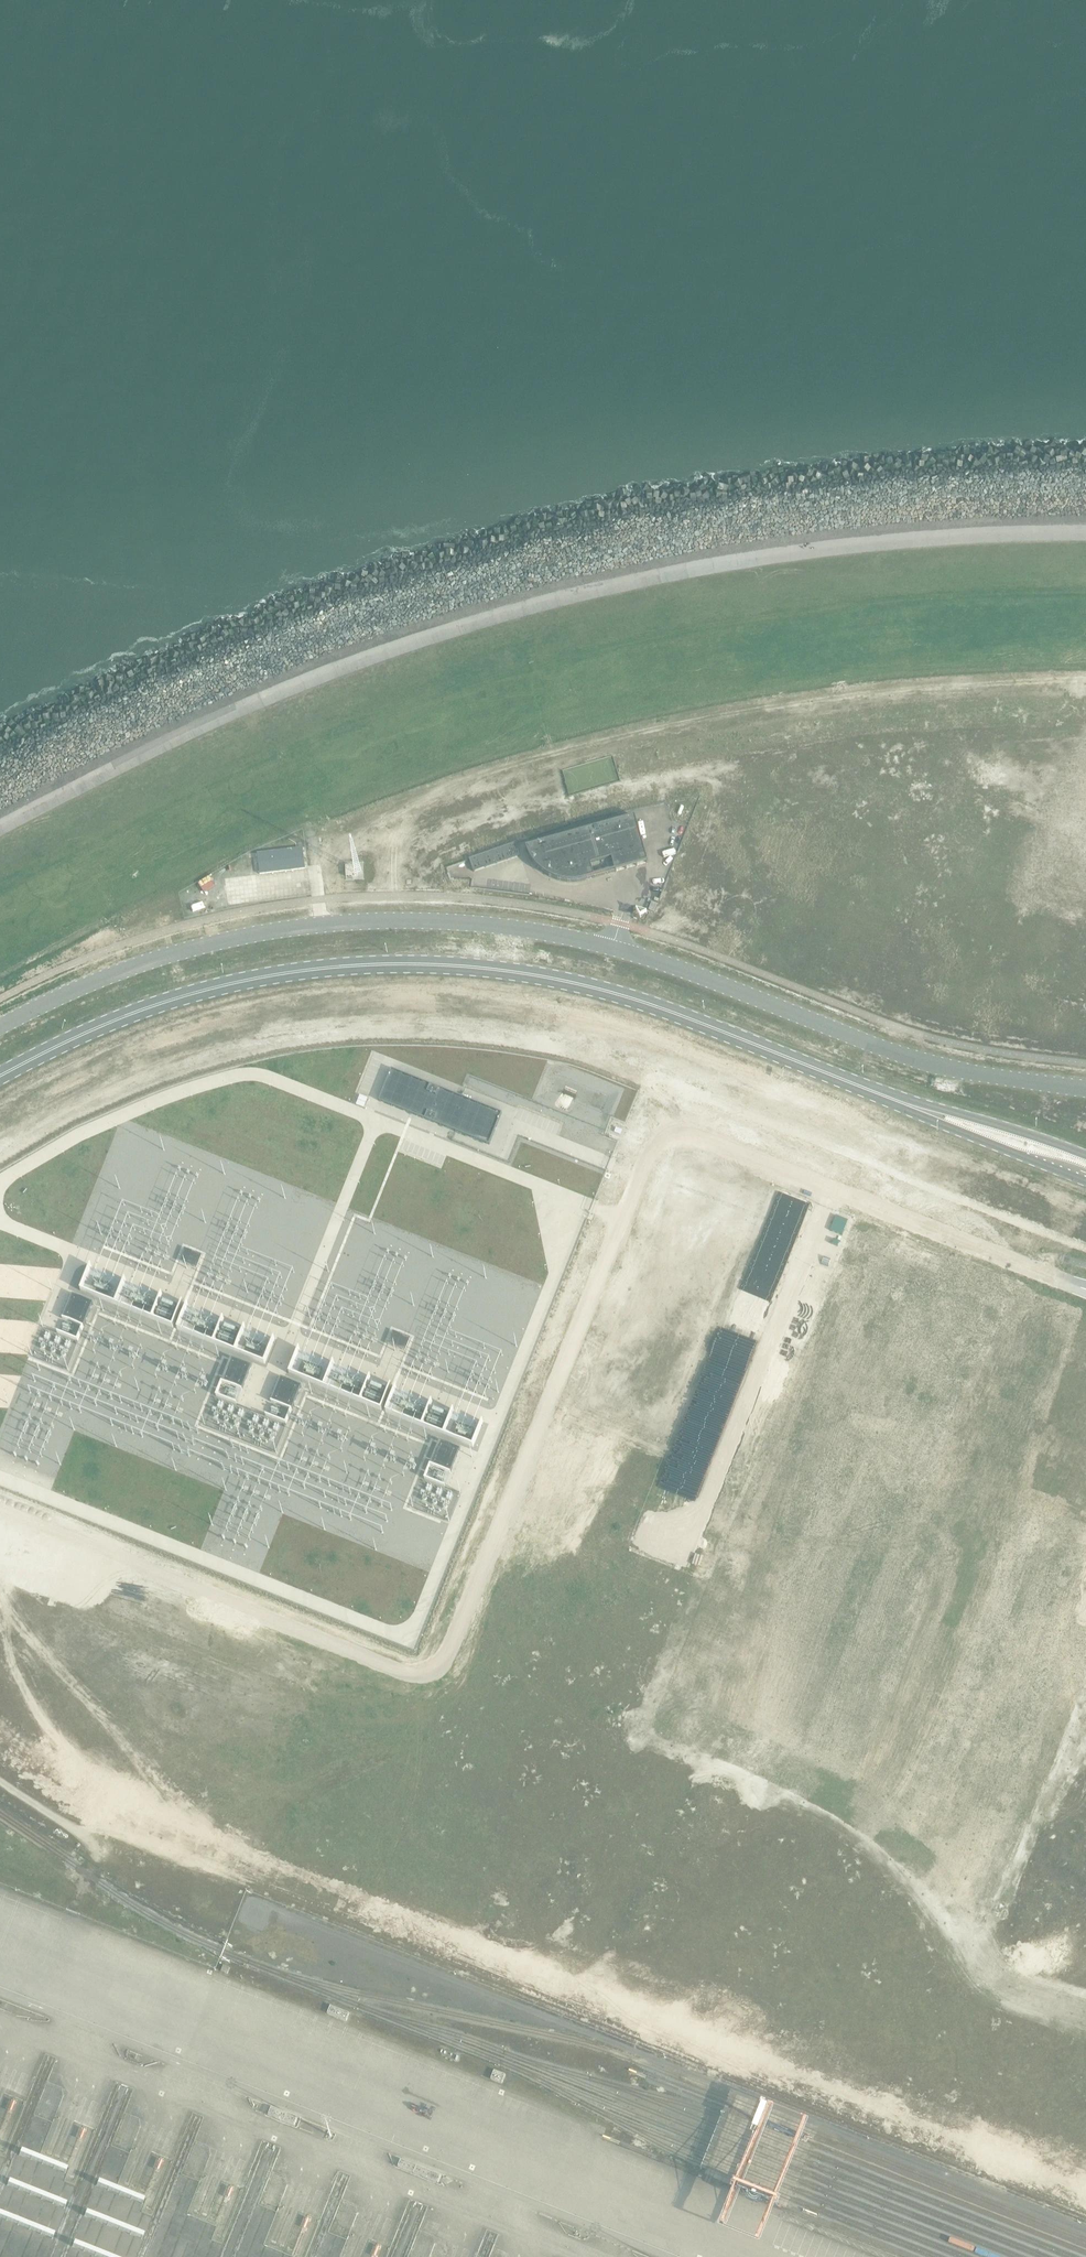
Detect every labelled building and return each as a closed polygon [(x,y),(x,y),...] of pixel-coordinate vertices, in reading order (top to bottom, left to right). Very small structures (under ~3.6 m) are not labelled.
[(583,885),(646,867),(634,822),(525,853),(532,867),(535,871),(540,876),(548,881),(557,885),(567,887),(576,886),(583,885)] [(473,875),(519,859),(515,846),(469,862),(473,875)] [(302,849),(257,854),(259,874),(305,869),(302,849)] [(204,891),(215,885),(210,876),(199,882),(204,891)] [(193,911),(205,906),(201,896),(189,901),(193,911)] [(654,912),(657,904),(651,902),(648,910),(654,912)] [(391,1069),(378,1101),(455,1131),(489,1145),(502,1113),(391,1069)] [(38,1192),(50,1189),(48,1180),(35,1184),(38,1192)] [(835,1216),(829,1231),(842,1236),(848,1221),(835,1216)] [(184,1248),(179,1261),(188,1264),(193,1251),(184,1248)] [(193,1251),(188,1264),(196,1268),(197,1268),(202,1255),(193,1251)] [(14,1259),(0,1259),(0,1295),(13,1296),(14,1259)] [(776,1308),(786,1284),(773,1279),(764,1304),(776,1308)] [(72,1294),(63,1318),(83,1326),(93,1302),(72,1294)] [(392,1331),(387,1344),(396,1347),(401,1334),(392,1331)] [(401,1334),(396,1347),(405,1350),(405,1351),(410,1337),(401,1334)] [(221,1381),(242,1389),(252,1365),(231,1357),(221,1381)] [(280,1377),(271,1401),(292,1409),(301,1385),(280,1377)] [(642,1410),(601,1398),(597,1412),(639,1424),(642,1410)] [(439,1440),(430,1464),(451,1472),(460,1448),(439,1440)] [(331,2004),(327,2013),(347,2020),(350,2012),(331,2004)] [(293,2126),(297,2117),(270,2107),(267,2115),(293,2126)]
